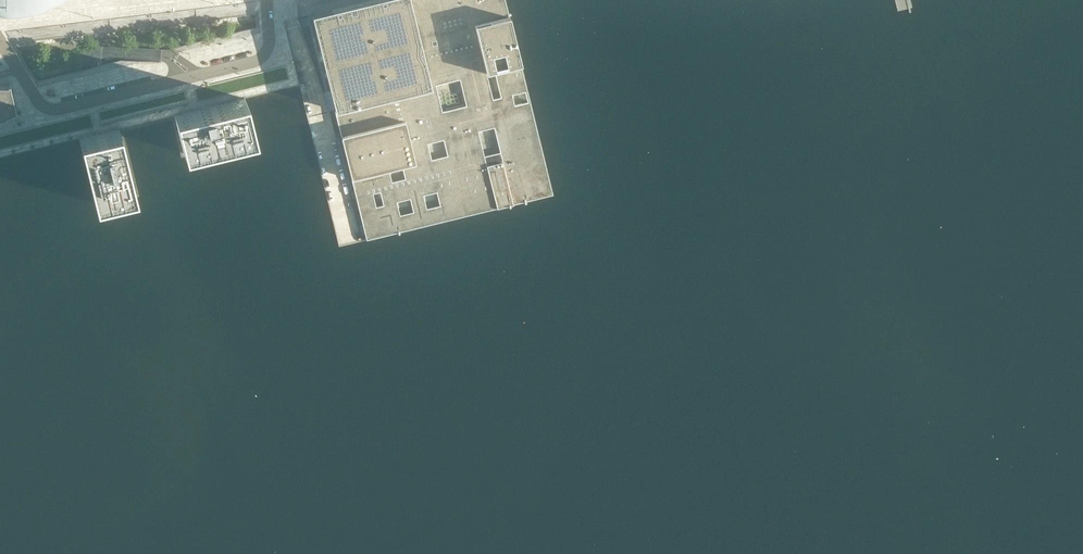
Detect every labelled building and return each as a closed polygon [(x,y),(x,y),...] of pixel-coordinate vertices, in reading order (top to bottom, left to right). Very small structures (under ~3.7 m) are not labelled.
[(4,14),(24,18),(45,15),(72,0),(0,0),(0,11),(4,14)] [(553,194),(505,0),(368,0),(311,14),(333,105),(352,181),(366,240),(553,194)] [(6,114),(17,108),(11,82),(1,82),(0,82),(0,116),(6,114)] [(248,99),(173,117),(182,158),(257,141),(248,99)] [(122,135),(79,144),(94,208),(136,199),(122,135)]
